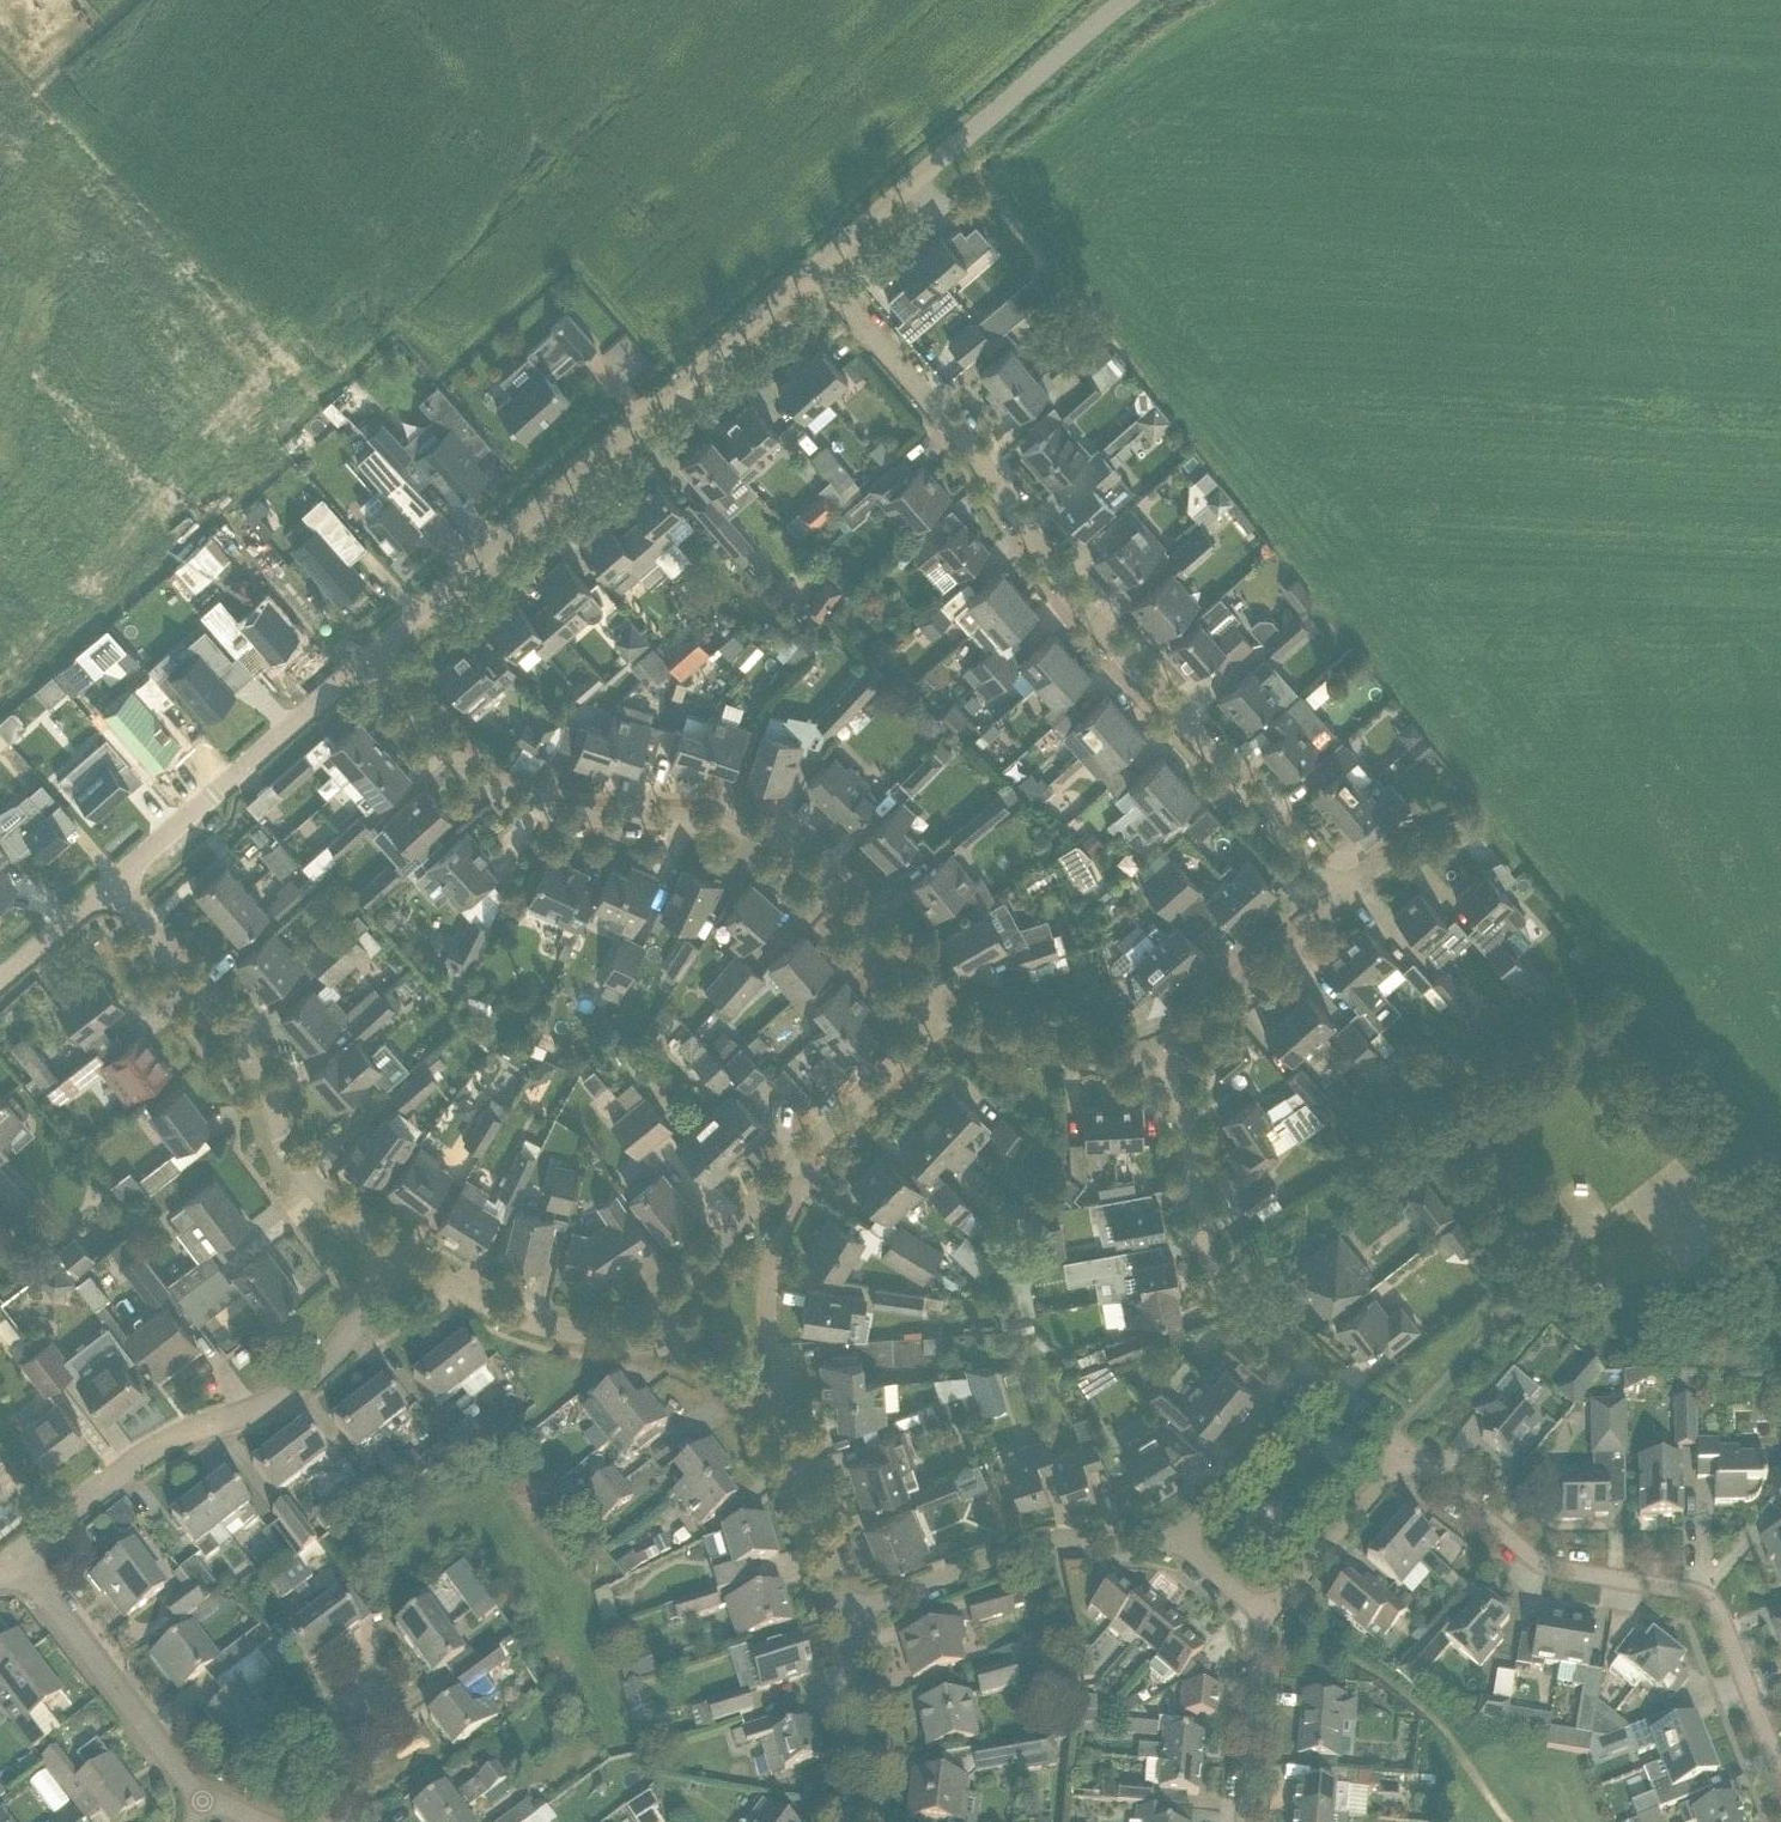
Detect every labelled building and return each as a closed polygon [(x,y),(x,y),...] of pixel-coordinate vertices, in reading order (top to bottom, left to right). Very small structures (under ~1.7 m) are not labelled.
[(921,239),(912,247),(943,282),(965,263),(940,234),(927,245),(921,239)] [(895,272),(905,284),(887,299),(903,317),(943,282),(912,247),(903,255),(908,261),(895,272)] [(1051,315),(1030,285),(1018,293),(1040,323),(1051,315)] [(1006,296),(976,320),(991,338),(1006,325),(1007,326),(1021,314),(1006,296)] [(495,407),(523,439),(568,399),(551,379),(569,362),(572,366),(595,346),(566,313),(550,327),(552,330),(526,353),(539,368),(495,407)] [(625,332),(604,350),(630,379),(651,361),(625,332)] [(1102,341),(1086,354),(1096,367),(1112,353),(1102,341)] [(985,390),(993,399),(1028,368),(1009,346),(980,371),(991,384),(985,390)] [(803,354),(794,362),(825,398),(847,378),(821,349),(808,360),(803,354)] [(1112,353),(1096,367),(1109,382),(1126,366),(1113,351),(1112,353)] [(1086,354),(1084,352),(1072,361),(1085,377),(1096,367),(1086,354)] [(853,354),(842,364),(854,379),(866,369),(853,354)] [(825,398),(794,362),(784,370),(790,377),(777,388),(803,417),(825,398)] [(1055,404),(1068,418),(1099,391),(1109,382),(1096,367),(1085,377),(1055,404)] [(1028,368),(993,399),(1001,408),(1007,403),(1019,416),(1047,390),(1028,368)] [(346,415),(331,399),(321,408),(336,423),(346,415)] [(445,431),(416,456),(442,485),(449,479),(461,493),(485,473),(472,459),(476,455),(473,451),(486,440),(451,400),(432,417),(445,431)] [(730,438),(719,447),(738,469),(737,469),(745,479),(772,456),(763,446),(778,433),(749,401),(720,426),(730,438)] [(1153,401),(1135,416),(1145,428),(1151,435),(1169,419),(1153,401)] [(381,420),(365,436),(374,445),(375,445),(396,466),(411,451),(381,420)] [(1059,420),(1022,453),(1049,484),(1087,451),(1059,420)] [(1072,471),(1054,487),(1064,498),(1057,505),(1083,534),(1101,518),(1113,507),(1112,506),(1132,488),(1120,475),(1112,466),(1130,450),(1125,445),(1115,433),(1097,449),(1072,471)] [(738,469),(719,447),(709,436),(679,463),(707,495),(719,508),(733,495),(722,482),(737,469),(738,469)] [(893,454),(880,439),(869,449),(882,464),(893,454)] [(854,478),(824,444),(809,458),(839,492),(854,478)] [(375,445),(356,461),(390,499),(366,520),(379,534),(378,535),(387,545),(387,544),(393,551),(419,528),(416,525),(435,508),(396,466),(375,445)] [(883,476),(869,488),(878,498),(888,509),(898,501),(917,522),(930,511),(948,495),(921,465),(912,473),(901,460),(883,476)] [(1178,492),(1203,522),(1234,497),(1209,467),(1178,492)] [(640,517),(629,527),(656,558),(676,541),(662,525),(680,509),(654,478),(627,502),(640,517)] [(836,506),(823,491),(809,502),(822,517),(836,506)] [(252,520),(268,506),(261,498),(245,512),(252,520)] [(313,529),(292,548),(338,600),(362,579),(345,559),(348,556),(352,560),(366,548),(322,498),(302,516),(313,529)] [(1234,498),(1226,505),(1235,517),(1232,518),(1244,533),(1254,524),(1234,498)] [(855,500),(840,513),(851,525),(865,512),(855,500)] [(1111,572),(1122,584),(1164,547),(1128,507),(1092,539),(1103,551),(1093,560),(1107,576),(1111,572)] [(723,511),(709,524),(737,556),(752,543),(723,511)] [(905,545),(924,568),(938,556),(956,576),(988,549),(962,519),(948,532),(936,518),(905,545)] [(656,558),(629,527),(618,537),(605,521),(578,545),(605,575),(606,574),(620,589),(656,558)] [(1168,556),(1181,571),(1213,544),(1200,528),(1168,556)] [(551,599),(540,608),(565,637),(586,619),(588,621),(593,621),(597,618),(600,615),(602,611),(601,606),(587,590),(589,588),(563,558),(535,581),(551,599)] [(685,569),(675,577),(683,587),(693,578),(685,569)] [(953,612),(970,632),(971,632),(979,625),(984,620),(1018,591),(1000,570),(966,600),(967,600),(953,612)] [(1133,605),(1159,635),(1195,604),(1169,574),(1133,605)] [(1280,589),(1297,611),(1313,597),(1296,577),(1280,589)] [(825,579),(812,597),(828,608),(841,590),(825,579)] [(971,632),(970,632),(968,634),(975,643),(991,628),(1001,640),(1035,610),(1018,591),(984,620),(979,625),(971,632)] [(1212,657),(1223,669),(1252,643),(1231,620),(1235,617),(1217,596),(1194,617),(1197,620),(1169,645),(1194,673),(1212,657)] [(219,597),(200,614),(235,653),(253,638),(272,660),(299,636),(265,597),(239,620),(219,597)] [(565,637),(540,608),(529,618),(514,600),(487,624),(514,655),(515,653),(526,666),(541,653),(543,656),(565,637)] [(941,605),(919,624),(929,636),(951,617),(941,605)] [(16,627),(0,609),(0,641),(16,627)] [(1275,656),(1306,628),(1293,613),(1278,627),(1263,639),(1262,641),(1275,656)] [(1278,627),(1270,618),(1259,617),(1251,625),(1263,639),(1278,627)] [(616,649),(626,661),(648,642),(630,620),(618,629),(620,632),(612,639),(619,647),(616,649)] [(194,655),(171,675),(207,715),(232,693),(215,673),(232,658),(204,627),(185,644),(194,655)] [(716,645),(727,658),(743,644),(732,632),(716,645)] [(1020,663),(1037,683),(1071,653),(1053,633),(1020,663)] [(664,659),(680,677),(708,653),(693,634),(664,659)] [(785,656),(796,666),(816,645),(805,634),(799,640),(779,637),(772,644),(778,649),(775,653),(782,660),(785,656)] [(750,639),(741,649),(753,659),(762,650),(750,639)] [(973,685),(980,679),(1007,656),(996,644),(971,665),(962,673),(973,685)] [(650,676),(664,659),(652,645),(629,666),(643,681),(650,676)] [(473,714),(518,675),(493,646),(479,658),(468,647),(437,673),(473,714)] [(886,653),(876,663),(888,674),(891,676),(900,667),(886,653)] [(1071,653),(1037,683),(1054,702),(1088,673),(1071,653)] [(1007,656),(973,685),(983,696),(1016,667),(1007,656)] [(680,677),(664,659),(650,676),(670,698),(676,681),(680,677)] [(871,659),(816,718),(832,733),(834,732),(887,674),(876,663),(871,660),(871,659)] [(1230,708),(1246,726),(1277,699),(1260,679),(1271,668),(1263,659),(1235,684),(1217,700),(1227,711),(1230,708)] [(1347,662),(1338,669),(1348,681),(1357,674),(1347,662)] [(593,669),(582,679),(591,690),(602,680),(593,669)] [(117,725),(116,726),(120,730),(119,731),(120,732),(121,731),(129,740),(138,751),(139,751),(147,760),(145,761),(146,762),(147,762),(152,767),(153,766),(151,763),(160,755),(161,756),(169,749),(168,748),(177,740),(179,743),(181,742),(170,729),(171,729),(170,727),(168,729),(160,720),(162,718),(161,717),(160,718),(156,713),(172,699),(173,701),(174,699),(171,696),(156,678),(149,671),(148,672),(149,673),(133,687),(130,684),(129,685),(143,702),(117,725)] [(51,675),(33,690),(47,707),(65,691),(51,675)] [(1331,676),(1320,687),(1329,697),(1341,686),(1331,676)] [(1061,735),(1078,755),(1125,714),(1107,694),(1077,720),(1068,709),(1051,724),(1061,735)] [(635,768),(649,724),(653,711),(617,700),(607,731),(594,770),(606,773),(610,760),(635,768)] [(1285,777),(1316,749),(1327,739),(1304,713),(1299,717),(1287,704),(1262,726),(1272,738),(1260,749),(1285,777)] [(785,788),(798,748),(799,743),(780,736),(785,719),(769,713),(763,731),(748,776),(785,788)] [(1125,714),(1078,755),(1096,775),(1108,764),(1142,734),(1125,714)] [(549,741),(559,725),(541,717),(538,715),(531,726),(527,724),(516,740),(522,744),(527,747),(510,769),(526,779),(543,758),(545,760),(556,745),(549,741)] [(702,734),(690,772),(702,776),(706,762),(731,770),(745,726),(708,715),(702,734)] [(318,758),(342,784),(383,747),(359,720),(318,758)] [(992,724),(981,733),(988,740),(988,741),(999,731),(992,724)] [(574,763),(594,770),(607,731),(587,725),(586,728),(578,726),(570,751),(577,753),(574,763)] [(670,765),(690,772),(702,734),(683,727),(682,731),(674,729),(666,753),(673,756),(670,765)] [(9,740),(0,730),(0,748),(9,740)] [(105,735),(56,779),(75,800),(79,797),(95,814),(127,785),(114,770),(126,759),(105,735)] [(1355,756),(1341,739),(1308,768),(1321,783),(1310,793),(1329,815),(1334,811),(1332,810),(1370,777),(1353,757),(1355,756)] [(383,747),(342,784),(366,811),(407,774),(383,747)] [(899,781),(911,794),(944,762),(932,749),(899,781)] [(246,804),(257,816),(282,794),(313,766),(301,753),(246,804)] [(1113,818),(1121,826),(1140,810),(1145,805),(1179,775),(1162,755),(1128,785),(1138,797),(1113,818)] [(838,814),(849,826),(877,799),(865,787),(868,784),(848,764),(845,767),(834,756),(806,783),(818,795),(814,798),(834,818),(838,814)] [(1332,810),(1334,811),(1352,832),(1364,821),(1377,836),(1410,806),(1378,769),(1370,777),(1332,810)] [(1140,810),(1121,826),(1128,834),(1136,827),(1147,839),(1197,795),(1179,775),(1145,805),(1140,810)] [(1029,786),(1036,794),(1046,785),(1040,777),(1029,786)] [(25,810),(1,831),(18,851),(31,840),(45,856),(67,837),(40,806),(53,795),(41,781),(28,793),(27,791),(17,800),(25,810)] [(1046,785),(1036,794),(1042,802),(1053,792),(1046,785)] [(406,804),(386,822),(399,837),(409,848),(410,849),(430,831),(447,815),(423,788),(406,804)] [(996,795),(948,834),(959,848),(1007,809),(996,795)] [(859,841),(886,869),(917,839),(903,825),(916,812),(902,798),(859,841)] [(1207,806),(1182,828),(1195,843),(1219,820),(1207,806)] [(302,865),(313,876),(337,855),(368,828),(357,815),(326,843),(302,865)] [(489,857),(465,831),(424,868),(459,907),(495,875),(483,862),(489,857)] [(1091,831),(1078,842),(1089,855),(1102,843),(1091,831)] [(1226,879),(1258,915),(1268,907),(1262,901),(1275,889),(1269,882),(1283,870),(1255,838),(1229,861),(1222,854),(1212,863),(1226,879)] [(289,849),(280,839),(261,855),(271,866),(289,849)] [(1096,881),(1085,859),(1090,857),(1077,842),(1054,854),(1076,892),(1096,881)] [(4,853),(9,858),(11,857),(0,845),(0,857),(4,853)] [(280,877),(299,860),(289,849),(271,866),(280,877)] [(964,890),(973,906),(992,894),(982,876),(974,881),(950,852),(905,889),(929,919),(964,890)] [(594,893),(579,886),(586,871),(549,854),(525,907),(554,920),(555,919),(578,929),(594,893)] [(1172,860),(1158,873),(1184,903),(1199,889),(1172,860)] [(386,889),(400,877),(401,876),(389,864),(365,886),(376,898),(386,889)] [(196,891),(217,914),(245,888),(225,865),(196,891)] [(601,888),(594,904),(612,911),(608,920),(631,931),(655,876),(630,865),(626,874),(612,867),(601,888)] [(1482,950),(1511,982),(1526,969),(1496,936),(1521,914),(1509,900),(1510,899),(1481,867),(1469,877),(1472,881),(1455,896),(1478,922),(1467,932),(1483,949),(1482,950)] [(662,912),(694,927),(705,902),(709,904),(718,885),(682,868),(662,912)] [(6,891),(5,889),(12,883),(0,869),(0,896),(6,891)] [(1184,903),(1158,873),(1141,888),(1168,918),(1184,903)] [(279,893),(268,903),(281,917),(307,894),(294,880),(291,876),(276,890),(279,893)] [(1258,915),(1226,879),(1204,899),(1231,929),(1244,917),(1249,923),(1258,915)] [(730,942),(745,954),(782,908),(749,882),(734,901),(737,903),(725,919),(739,930),(730,942)] [(245,888),(217,914),(237,937),(266,912),(245,888)] [(1392,914),(1435,962),(1448,952),(1433,935),(1446,923),(1418,891),(1392,914)] [(944,937),(962,970),(1004,947),(1015,947),(1027,942),(1003,899),(997,903),(992,894),(973,906),(979,917),(944,937)] [(452,937),(441,959),(448,963),(466,972),(477,950),(488,927),(486,925),(468,917),(457,939),(452,937)] [(305,954),(318,968),(353,936),(341,922),(305,954)] [(1145,931),(1172,962),(1187,979),(1196,971),(1191,964),(1204,953),(1178,923),(1164,935),(1154,923),(1145,931)] [(1364,926),(1341,947),(1372,982),(1395,962),(1364,926)] [(301,964),(272,931),(237,963),(265,995),(301,964)] [(1172,962),(1145,931),(1123,949),(1133,961),(1124,970),(1130,994),(1136,1002),(1154,986),(1159,992),(1172,981),(1178,987),(1187,979),(1172,962)] [(804,934),(768,966),(795,996),(831,965),(804,934)] [(1015,947),(1021,966),(1059,955),(1052,934),(1027,942),(1015,947)] [(353,936),(318,968),(330,981),(365,949),(353,936)] [(603,982),(622,991),(643,945),(623,937),(603,982)] [(684,938),(665,968),(680,977),(698,947),(684,938)] [(1372,982),(1341,947),(1320,965),(1351,1001),(1354,998),(1356,1000),(1360,996),(1374,1012),(1388,1000),(1372,982)] [(706,990),(719,1001),(750,965),(737,953),(706,990)] [(1419,992),(1431,981),(1412,960),(1400,971),(1419,992)] [(750,965),(719,1001),(733,1013),(764,977),(750,965)] [(1431,981),(1456,1009),(1469,997),(1444,969),(1431,981)] [(58,1007),(85,1041),(98,1030),(95,1027),(120,1007),(97,976),(58,1007)] [(866,1004),(844,979),(836,987),(831,981),(811,998),(816,1004),(813,1006),(828,1022),(836,1031),(855,1014),(866,1004)] [(311,990),(279,1018),(306,1048),(345,1013),(332,998),(325,1005),(311,990)] [(465,990),(459,1008),(488,1017),(494,999),(465,990)] [(1290,999),(1280,1008),(1328,1060),(1339,1051),(1321,1031),(1332,1021),(1306,992),(1294,1003),(1290,999)] [(349,1022),(361,1036),(393,1008),(380,994),(349,1022)] [(1347,1017),(1348,1018),(1367,1039),(1379,1028),(1359,1006),(1347,1017)] [(1328,1060),(1280,1008),(1272,1015),(1275,1019),(1263,1030),(1289,1059),(1299,1050),(1317,1070),(1328,1060)] [(840,1063),(873,1033),(855,1014),(836,1031),(828,1022),(813,1035),(828,1052),(809,1068),(829,1090),(848,1072),(840,1063)] [(1367,1039),(1348,1018),(1335,1030),(1378,1079),(1392,1067),(1367,1039)] [(1396,1052),(1393,1044),(1379,1028),(1367,1039),(1392,1067),(1396,1060),(1396,1052)] [(741,1044),(751,1055),(766,1042),(756,1031),(741,1044)] [(10,1044),(45,1090),(59,1079),(24,1033),(10,1044)] [(100,1069),(125,1101),(168,1068),(142,1034),(105,1063),(106,1064),(100,1069)] [(383,1090),(407,1068),(383,1040),(367,1054),(353,1038),(338,1051),(327,1061),(308,1076),(335,1107),(353,1091),(365,1081),(364,1081),(370,1076),(383,1090)] [(497,1041),(492,1050),(505,1058),(511,1049),(497,1041)] [(720,1058),(706,1042),(690,1057),(719,1088),(730,1077),(745,1092),(765,1074),(743,1051),(736,1056),(729,1050),(720,1058)] [(1213,1067),(1224,1079),(1250,1056),(1239,1043),(1213,1067)] [(677,1044),(667,1053),(711,1099),(721,1090),(677,1044)] [(1451,1046),(1441,1054),(1451,1067),(1461,1058),(1451,1046)] [(100,1069),(106,1064),(105,1063),(95,1050),(59,1079),(45,1090),(46,1091),(47,1090),(51,1095),(63,1085),(69,1093),(100,1069)] [(538,1058),(529,1076),(537,1081),(545,1078),(552,1065),(538,1058)] [(1328,1097),(1299,1065),(1286,1077),(1296,1089),(1302,1096),(1303,1095),(1304,1097),(1314,1110),(1328,1097)] [(394,1093),(405,1107),(437,1080),(425,1067),(394,1093)] [(770,1077),(801,1111),(813,1101),(782,1067),(770,1077)] [(594,1069),(582,1079),(595,1094),(607,1084),(594,1069)] [(1222,1118),(1239,1142),(1298,1102),(1296,1099),(1302,1096),(1296,1089),(1285,1097),(1284,1095),(1261,1110),(1253,1097),(1222,1118)] [(150,1114),(177,1149),(208,1125),(181,1090),(150,1114)] [(950,1090),(925,1117),(966,1155),(975,1145),(963,1134),(979,1117),(950,1090)] [(731,1091),(703,1118),(738,1154),(766,1128),(731,1091)] [(21,1120),(4,1101),(6,1099),(3,1096),(1,1097),(0,1096),(0,1138),(21,1120)] [(1113,1145),(1111,1096),(1098,1097),(1099,1105),(1082,1106),(1083,1141),(1068,1141),(1070,1169),(1086,1182),(1085,1146),(1113,1145)] [(1123,1096),(1111,1096),(1113,1145),(1142,1143),(1140,1103),(1123,1104),(1123,1096)] [(1267,1140),(1286,1126),(1295,1139),(1323,1120),(1314,1110),(1304,1097),(1298,1102),(1239,1142),(1228,1149),(1248,1178),(1261,1170),(1257,1164),(1275,1152),(1267,1140)] [(645,1098),(630,1110),(654,1140),(669,1128),(645,1098)] [(464,1141),(481,1152),(501,1120),(484,1109),(464,1141)] [(654,1140),(630,1110),(614,1122),(638,1152),(654,1140)] [(345,1154),(379,1181),(413,1136),(387,1115),(369,1138),(362,1133),(345,1154)] [(988,1132),(1018,1155),(1032,1139),(1001,1115),(988,1132)] [(966,1155),(925,1117),(898,1146),(927,1173),(945,1153),(957,1165),(966,1155)] [(738,1154),(703,1118),(675,1144),(710,1181),(738,1154)] [(1372,1127),(1350,1146),(1361,1159),(1383,1139),(1372,1127)] [(387,1190),(419,1214),(450,1174),(436,1163),(438,1160),(421,1146),(387,1190)] [(498,1193),(514,1201),(535,1158),(519,1150),(498,1193)] [(853,1184),(889,1222),(920,1192),(883,1154),(853,1184)] [(139,1178),(149,1191),(179,1167),(169,1155),(139,1178)] [(18,1211),(19,1212),(31,1201),(0,1165),(0,1190),(18,1211)] [(548,1204),(568,1209),(577,1172),(557,1167),(548,1204)] [(115,1181),(129,1199),(145,1187),(131,1169),(115,1181)] [(632,1198),(663,1236),(693,1212),(662,1173),(632,1198)] [(1058,1186),(1069,1195),(1077,1184),(1066,1175),(1058,1186)] [(1238,1198),(1247,1212),(1275,1192),(1266,1179),(1238,1198)] [(1453,1215),(1425,1179),(1404,1196),(1433,1231),(1453,1215)] [(985,1223),(971,1208),(945,1180),(930,1194),(956,1222),(958,1221),(971,1236),(985,1223)] [(1132,1180),(1114,1183),(1117,1197),(1124,1195),(1134,1193),(1132,1180)] [(218,1243),(219,1244),(246,1223),(213,1181),(186,1202),(187,1203),(171,1216),(180,1227),(175,1231),(197,1259),(218,1243)] [(437,1228),(472,1250),(495,1213),(477,1202),(484,1192),(467,1181),(437,1228)] [(1114,1183),(1097,1187),(1099,1200),(1117,1197),(1114,1183)] [(1041,1186),(1030,1199),(1038,1206),(1049,1194),(1041,1186)] [(0,1190),(0,1216),(5,1222),(18,1211),(0,1190)] [(560,1275),(597,1284),(653,1246),(626,1206),(625,1207),(616,1192),(596,1205),(605,1219),(588,1231),(571,1227),(560,1275)] [(1099,1200),(1087,1202),(1090,1219),(1111,1215),(1116,1240),(1130,1238),(1130,1243),(1146,1240),(1145,1235),(1164,1232),(1159,1205),(1127,1211),(1124,1195),(1117,1197),(1099,1200)] [(126,1211),(117,1218),(124,1227),(137,1217),(130,1208),(126,1211)] [(515,1211),(504,1257),(541,1266),(552,1220),(515,1211)] [(805,1255),(825,1267),(840,1276),(862,1240),(828,1218),(805,1255)] [(1482,1251),(1456,1218),(1430,1238),(1443,1256),(1453,1248),(1459,1256),(1463,1252),(1470,1261),(1482,1251)] [(899,1225),(891,1239),(932,1264),(940,1250),(899,1225)] [(1053,1227),(1035,1230),(1039,1261),(1058,1258),(1053,1227)] [(56,1249),(76,1273),(94,1258),(73,1233),(56,1249)] [(1337,1233),(1283,1276),(1302,1300),(1309,1294),(1323,1311),(1370,1274),(1337,1233)] [(932,1264),(891,1239),(882,1254),(923,1279),(932,1264)] [(247,1264),(233,1275),(234,1277),(265,1316),(288,1298),(293,1294),(298,1291),(266,1249),(247,1264)] [(1118,1250),(1063,1259),(1067,1282),(1113,1274),(1117,1297),(1119,1296),(1173,1286),(1173,1287),(1178,1286),(1173,1257),(1160,1259),(1149,1261),(1122,1266),(1119,1249),(1118,1250)] [(140,1250),(121,1265),(150,1303),(169,1288),(166,1284),(140,1250)] [(208,1252),(166,1284),(169,1288),(177,1300),(219,1267),(208,1252)] [(219,1267),(177,1300),(197,1325),(211,1314),(201,1302),(229,1280),(219,1267)] [(92,1271),(79,1280),(96,1304),(109,1295),(92,1271)] [(1022,1274),(1005,1277),(1010,1306),(1027,1303),(1022,1274)] [(873,1304),(921,1310),(923,1292),(876,1285),(873,1304)] [(1173,1286),(1119,1296),(1124,1323),(1134,1321),(1134,1322),(1155,1318),(1178,1314),(1173,1287),(1173,1286)] [(801,1329),(844,1335),(847,1315),(861,1317),(864,1297),(807,1288),(801,1329)] [(1334,1326),(1358,1355),(1378,1339),(1388,1352),(1417,1329),(1398,1305),(1380,1319),(1365,1301),(1334,1326)] [(149,1363),(155,1372),(181,1352),(184,1357),(197,1348),(164,1304),(152,1314),(158,1321),(132,1341),(145,1358),(143,1359),(147,1365),(149,1363)] [(1015,1317),(1018,1332),(1030,1329),(1028,1315),(1015,1317)] [(1109,1359),(1110,1360),(1162,1339),(1156,1324),(1104,1345),(1109,1359)] [(922,1335),(923,1350),(943,1349),(942,1333),(922,1335)] [(1223,1344),(1239,1358),(1249,1347),(1233,1333),(1223,1344)] [(230,1338),(220,1345),(228,1355),(237,1348),(230,1338)] [(36,1350),(59,1381),(74,1369),(51,1339),(36,1350)] [(462,1341),(437,1360),(461,1390),(485,1372),(462,1341)] [(20,1362),(44,1393),(59,1381),(36,1350),(20,1362)] [(77,1380),(103,1414),(124,1397),(127,1402),(142,1390),(113,1352),(77,1380)] [(831,1362),(820,1363),(822,1396),(837,1395),(862,1394),(862,1382),(861,1361),(857,1361),(856,1353),(854,1353),(830,1354),(831,1362)] [(1590,1388),(1602,1373),(1586,1359),(1556,1395),(1572,1409),(1590,1388)] [(461,1390),(437,1360),(413,1379),(437,1409),(461,1390)] [(1225,1363),(1211,1379),(1210,1380),(1215,1384),(1208,1392),(1227,1409),(1227,1410),(1235,1417),(1258,1391),(1248,1383),(1253,1377),(1233,1360),(1228,1366),(1225,1363)] [(1093,1367),(1100,1386),(1119,1373),(1105,1363),(1093,1367)] [(1005,1405),(993,1368),(963,1368),(978,1413),(1005,1405)] [(1210,1380),(1211,1379),(1200,1370),(1175,1398),(1158,1384),(1146,1397),(1180,1426),(1191,1414),(1210,1430),(1227,1410),(1227,1409),(1208,1392),(1215,1384),(1210,1380)] [(1522,1411),(1538,1393),(1513,1371),(1475,1415),(1491,1429),(1482,1439),(1508,1462),(1539,1426),(1522,1411)] [(862,1394),(837,1395),(838,1421),(862,1420),(884,1419),(882,1393),(882,1381),(862,1382),(862,1394)] [(381,1385),(357,1403),(381,1434),(387,1442),(411,1423),(405,1415),(396,1403),(381,1385)] [(582,1413),(597,1432),(634,1405),(618,1385),(582,1413)] [(942,1398),(947,1412),(966,1406),(961,1392),(942,1398)] [(634,1405),(597,1432),(607,1445),(623,1433),(639,1453),(660,1438),(655,1431),(666,1423),(646,1396),(634,1405)] [(1675,1449),(1696,1449),(1696,1443),(1696,1401),(1674,1401),(1675,1449)] [(20,1429),(32,1445),(47,1464),(70,1446),(67,1443),(81,1433),(57,1402),(20,1429)] [(333,1422),(365,1464),(389,1445),(387,1442),(381,1434),(357,1403),(333,1422)] [(472,1407),(461,1414),(468,1422),(469,1424),(479,1416),(472,1407)] [(497,1437),(507,1429),(494,1411),(483,1419),(497,1437)] [(486,1445),(497,1437),(483,1419),(472,1428),(486,1445)] [(1577,1476),(1556,1476),(1556,1486),(1557,1497),(1557,1521),(1583,1521),(1583,1517),(1607,1517),(1607,1509),(1607,1493),(1607,1479),(1607,1475),(1607,1458),(1624,1458),(1623,1419),(1590,1420),(1591,1459),(1593,1459),(1593,1475),(1577,1476)] [(1119,1448),(1145,1490),(1178,1470),(1176,1465),(1183,1461),(1195,1447),(1177,1431),(1164,1420),(1119,1448)] [(301,1428),(277,1447),(300,1478),(324,1459),(301,1428)] [(871,1456),(848,1463),(861,1502),(906,1487),(899,1466),(913,1462),(902,1428),(865,1440),(871,1456)] [(518,1443),(528,1456),(544,1443),(534,1431),(518,1443)] [(1050,1456),(1054,1467),(1065,1503),(1081,1498),(1081,1500),(1094,1496),(1086,1468),(1103,1463),(1093,1433),(1075,1439),(1077,1447),(1050,1456)] [(1054,1467),(1050,1456),(1045,1438),(1029,1443),(1032,1450),(1004,1459),(1019,1506),(1035,1501),(1036,1503),(1049,1499),(1040,1471),(1054,1467)] [(1696,1449),(1696,1455),(1697,1479),(1714,1479),(1714,1505),(1744,1505),(1744,1502),(1747,1502),(1749,1502),(1751,1501),(1754,1499),(1756,1498),(1757,1497),(1759,1495),(1760,1492),(1761,1490),(1761,1489),(1761,1487),(1761,1485),(1765,1485),(1765,1458),(1737,1458),(1737,1451),(1718,1451),(1718,1443),(1696,1443),(1696,1449)] [(674,1495),(683,1507),(720,1480),(731,1471),(710,1444),(699,1453),(694,1447),(674,1463),(690,1483),(674,1495)] [(300,1478),(277,1447),(252,1466),(276,1496),(300,1478)] [(427,1472),(413,1454),(403,1462),(416,1480),(427,1472)] [(1638,1461),(1639,1518),(1682,1518),(1681,1460),(1638,1461)] [(416,1480),(403,1462),(391,1471),(405,1489),(416,1480)] [(577,1519),(622,1484),(612,1471),(583,1494),(583,1495),(568,1507),(577,1519)] [(912,1489),(920,1507),(957,1491),(950,1473),(912,1489)] [(225,1478),(198,1498),(221,1529),(234,1519),(244,1532),(258,1522),(225,1478)] [(720,1480),(683,1507),(699,1528),(735,1500),(720,1480)] [(604,1519),(632,1497),(622,1484),(577,1519),(586,1531),(603,1518),(604,1519)] [(205,1562),(219,1552),(208,1538),(221,1529),(198,1498),(171,1519),(205,1562)] [(347,1516),(333,1498),(322,1506),(336,1524),(347,1516)] [(278,1523),(303,1556),(316,1546),(285,1505),(272,1515),(278,1523)] [(124,1506),(105,1520),(113,1530),(117,1534),(123,1536),(134,1527),(133,1521),(131,1516),(124,1506)] [(865,1525),(882,1565),(926,1547),(909,1507),(865,1525)] [(1428,1555),(1438,1544),(1404,1515),(1385,1537),(1419,1566),(1442,1586),(1451,1575),(1428,1555)] [(746,1567),(776,1557),(765,1521),(722,1534),(730,1559),(709,1566),(717,1592),(750,1582),(746,1567)] [(263,1535),(287,1567),(303,1556),(278,1523),(263,1535)] [(1761,1539),(1763,1545),(1770,1562),(1774,1560),(1780,1577),(1780,1532),(1763,1538),(1761,1539)] [(652,1542),(659,1556),(669,1551),(663,1537),(652,1542)] [(1419,1566),(1385,1537),(1366,1559),(1400,1588),(1419,1566)] [(312,1577),(308,1571),(325,1559),(316,1546),(303,1556),(287,1567),(279,1574),(293,1592),(304,1583),(312,1577)] [(111,1603),(124,1620),(164,1590),(132,1549),(105,1570),(102,1566),(87,1577),(103,1597),(109,1592),(115,1600),(111,1603)] [(654,1549),(643,1555),(647,1563),(658,1557),(654,1549)] [(614,1567),(624,1580),(641,1567),(631,1554),(614,1567)] [(203,1604),(219,1592),(213,1585),(194,1560),(179,1572),(191,1588),(203,1604)] [(462,1601),(481,1588),(462,1562),(444,1576),(462,1601)] [(268,1582),(282,1600),(293,1592),(279,1574),(268,1582)] [(1090,1607),(1111,1625),(1136,1596),(1115,1578),(1090,1607)] [(1385,1635),(1405,1612),(1368,1579),(1358,1590),(1348,1581),(1344,1585),(1342,1584),(1339,1585),(1336,1588),(1333,1592),(1333,1594),(1335,1596),(1327,1604),(1364,1636),(1373,1625),(1385,1635)] [(1449,1592),(1452,1594),(1458,1599),(1467,1588),(1458,1581),(1449,1592)] [(245,1582),(234,1590),(243,1601),(254,1593),(245,1582)] [(304,1583),(293,1592),(299,1599),(309,1591),(304,1583)] [(203,1604),(191,1588),(164,1609),(176,1625),(203,1604)] [(497,1610),(481,1588),(462,1601),(479,1623),(497,1610)] [(726,1606),(738,1642),(792,1624),(780,1588),(726,1606)] [(618,1623),(607,1590),(593,1594),(603,1628),(618,1623)] [(1136,1596),(1111,1625),(1107,1630),(1129,1648),(1138,1638),(1163,1609),(1141,1591),(1136,1596)] [(1458,1599),(1452,1594),(1449,1592),(1439,1604),(1448,1612),(1458,1599)] [(359,1628),(345,1609),(336,1597),(321,1594),(304,1606),(311,1616),(335,1646),(359,1628)] [(719,1612),(713,1594),(660,1610),(665,1627),(678,1623),(679,1624),(719,1612)] [(1012,1613),(1007,1594),(968,1606),(973,1624),(1012,1613)] [(1430,1632),(1427,1636),(1422,1641),(1395,1673),(1413,1688),(1449,1646),(1478,1670),(1503,1641),(1496,1635),(1509,1621),(1482,1597),(1455,1628),(1442,1617),(1430,1632)] [(396,1629),(414,1654),(445,1631),(427,1606),(396,1629)] [(1138,1638),(1159,1657),(1182,1632),(1185,1628),(1163,1609),(1138,1638)] [(335,1646),(311,1616),(287,1634),(310,1665),(335,1646)] [(1543,1664),(1559,1667),(1566,1623),(1538,1618),(1530,1669),(1542,1671),(1543,1664)] [(1770,1622),(1780,1649),(1780,1618),(1770,1622)] [(960,1623),(901,1640),(912,1680),(935,1673),(952,1668),(946,1647),(957,1644),(965,1642),(960,1623)] [(1566,1623),(1559,1667),(1575,1670),(1572,1688),(1585,1690),(1595,1628),(1566,1623)] [(211,1667),(221,1681),(257,1654),(257,1655),(275,1641),(262,1626),(217,1661),(192,1629),(153,1658),(179,1692),(211,1667)] [(1423,1627),(1415,1636),(1422,1641),(1427,1636),(1430,1632),(1423,1627)] [(445,1631),(414,1654),(432,1679),(463,1656),(445,1631)] [(1178,1679),(1181,1676),(1196,1658),(1203,1650),(1182,1632),(1159,1657),(1147,1671),(1162,1684),(1175,1677),(1178,1679)] [(17,1636),(0,1649),(0,1686),(25,1719),(14,1726),(32,1750),(44,1741),(27,1718),(42,1707),(60,1693),(17,1636)] [(1633,1691),(1642,1680),(1667,1649),(1652,1637),(1645,1645),(1633,1636),(1615,1658),(1618,1660),(1608,1671),(1633,1691)] [(748,1655),(760,1692),(811,1676),(799,1639),(748,1655)] [(1020,1645),(1006,1649),(1009,1661),(1024,1657),(1020,1645)] [(1667,1649),(1642,1680),(1658,1692),(1670,1702),(1688,1679),(1676,1670),(1683,1662),(1667,1649)] [(1093,1668),(1091,1650),(1079,1651),(1082,1681),(1094,1680),(1093,1668)] [(495,1651),(453,1682),(462,1694),(463,1696),(483,1681),(505,1664),(495,1651)] [(654,1674),(647,1651),(617,1660),(624,1683),(654,1674)] [(267,1736),(272,1743),(292,1729),(272,1703),(261,1712),(243,1689),(268,1670),(257,1655),(257,1654),(221,1681),(232,1696),(208,1714),(227,1739),(225,1740),(227,1744),(229,1742),(240,1756),(267,1736)] [(1196,1658),(1181,1676),(1186,1681),(1186,1686),(1183,1686),(1180,1716),(1219,1719),(1222,1690),(1207,1689),(1209,1669),(1196,1658)] [(976,1675),(981,1696),(1018,1686),(1012,1665),(976,1675)] [(449,1705),(429,1719),(452,1750),(471,1736),(497,1717),(487,1705),(496,1698),(483,1681),(463,1696),(462,1694),(457,1698),(449,1705)] [(707,1704),(713,1723),(751,1711),(745,1692),(707,1704)] [(1319,1758),(1318,1770),(1336,1771),(1341,1717),(1353,1718),(1354,1702),(1346,1702),(1346,1699),(1304,1695),(1302,1714),(1304,1714),(1303,1726),(1301,1726),(1298,1756),(1319,1758)] [(969,1697),(918,1707),(926,1749),(978,1739),(969,1697)] [(1136,1697),(1121,1705),(1126,1714),(1141,1706),(1136,1697)] [(1581,1697),(1575,1735),(1591,1738),(1595,1738),(1604,1739),(1617,1734),(1606,1724),(1613,1716),(1597,1703),(1597,1700),(1581,1697)] [(1096,1714),(1095,1698),(1083,1699),(1085,1714),(1085,1715),(1092,1714),(1096,1714)] [(1476,1719),(1506,1724),(1509,1704),(1479,1699),(1476,1719)] [(1506,1724),(1549,1731),(1551,1719),(1538,1716),(1508,1711),(1506,1724)] [(1086,1725),(1085,1718),(1085,1715),(1085,1714),(1074,1715),(1072,1740),(1083,1741),(1084,1725),(1086,1725)] [(1085,1715),(1085,1718),(1086,1725),(1096,1724),(1096,1714),(1092,1714),(1085,1715)] [(791,1731),(786,1716),(740,1730),(745,1746),(759,1741),(770,1776),(783,1773),(823,1760),(812,1724),(791,1731)] [(1125,1717),(1123,1734),(1157,1737),(1158,1720),(1125,1717)] [(1588,1755),(1588,1757),(1590,1761),(1591,1764),(1634,1747),(1638,1755),(1653,1749),(1659,1765),(1705,1747),(1701,1735),(1703,1733),(1699,1724),(1696,1723),(1695,1720),(1684,1724),(1667,1731),(1662,1719),(1661,1718),(1645,1724),(1628,1731),(1627,1730),(1617,1734),(1604,1739),(1595,1738),(1591,1738),(1588,1755)] [(745,1746),(740,1730),(730,1733),(735,1749),(745,1746)] [(1137,1762),(1145,1763),(1145,1762),(1200,1767),(1202,1738),(1164,1734),(1163,1749),(1138,1747),(1137,1762)] [(1056,1759),(1052,1738),(973,1751),(977,1772),(1014,1766),(1016,1775),(1056,1768),(1054,1759),(1056,1759)] [(79,1783),(108,1821),(117,1821),(126,1815),(128,1817),(133,1813),(132,1811),(143,1802),(110,1759),(109,1760),(96,1742),(76,1757),(89,1775),(79,1783)] [(1654,1795),(1630,1804),(1636,1820),(1656,1812),(1660,1810),(1660,1811),(1677,1804),(1692,1798),(1700,1796),(1699,1794),(1692,1797),(1687,1785),(1705,1778),(1716,1774),(1714,1770),(1716,1767),(1713,1758),(1710,1758),(1705,1747),(1659,1765),(1666,1781),(1651,1786),(1654,1795)] [(77,1778),(57,1750),(42,1761),(62,1788),(77,1778)] [(1200,1767),(1145,1762),(1145,1763),(1143,1780),(1160,1781),(1159,1793),(1197,1796),(1200,1767)] [(420,1821),(452,1821),(462,1814),(462,1813),(483,1799),(507,1781),(497,1766),(451,1799),(444,1790),(413,1813),(420,1821)] [(53,1816),(70,1805),(48,1770),(30,1780),(53,1816)] [(1293,1813),(1346,1818),(1349,1788),(1356,1789),(1358,1772),(1336,1771),(1318,1770),(1316,1786),(1296,1784),(1293,1813)] [(908,1819),(933,1821),(975,1821),(978,1799),(964,1797),(966,1783),(960,1782),(941,1779),(940,1779),(939,1783),(931,1782),(931,1778),(914,1776),(908,1819)] [(1117,1803),(1150,1806),(1152,1789),(1118,1786),(1117,1803)] [(626,1811),(634,1821),(638,1821),(656,1810),(648,1797),(626,1811)] [(1733,1798),(1697,1812),(1694,1803),(1677,1810),(1683,1821),(1743,1821),(1733,1798)] [(537,1816),(527,1802),(501,1821),(528,1821),(537,1816)] [(762,1805),(749,1821),(784,1821),(762,1805)] [(8,1820),(0,1809),(0,1821),(5,1821),(8,1820)] [(1136,1821),(1165,1821),(1166,1811),(1137,1809),(1136,1821)] [(1636,1820),(1636,1821),(1660,1821),(1656,1812),(1636,1820)] [(1346,1818),(1293,1813),(1292,1821),(1347,1821),(1347,1820),(1348,1820),(1348,1819),(1346,1818)]
